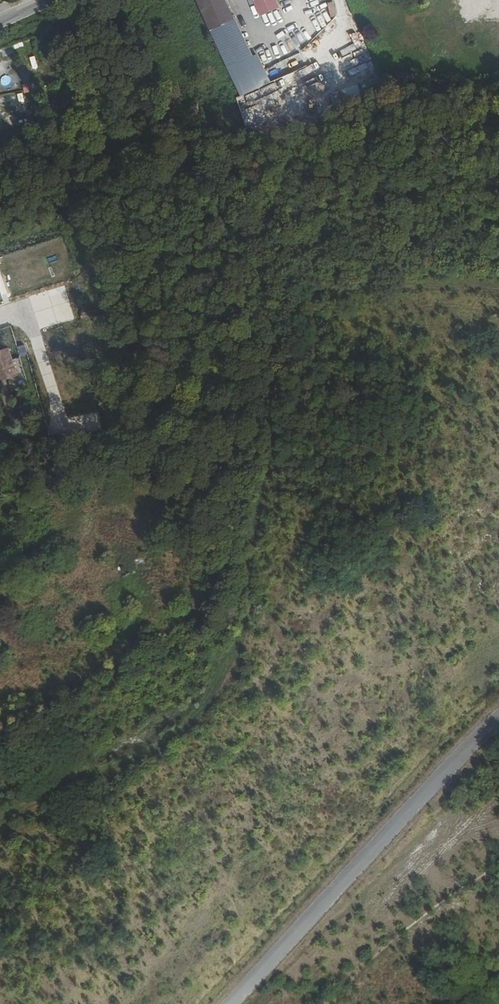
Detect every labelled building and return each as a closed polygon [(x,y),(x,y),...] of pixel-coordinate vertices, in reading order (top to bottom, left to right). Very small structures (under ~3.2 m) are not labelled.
[(240,96),(270,81),(257,54),(253,56),(226,0),(195,0),(240,96)] [(261,16),(279,8),(276,0),(254,0),(261,16)] [(340,91),(331,93),(333,102),(342,100),(340,91)] [(23,108),(5,111),(7,126),(25,123),(23,108)] [(10,347),(0,351),(0,379),(1,381),(19,374),(10,347)]
